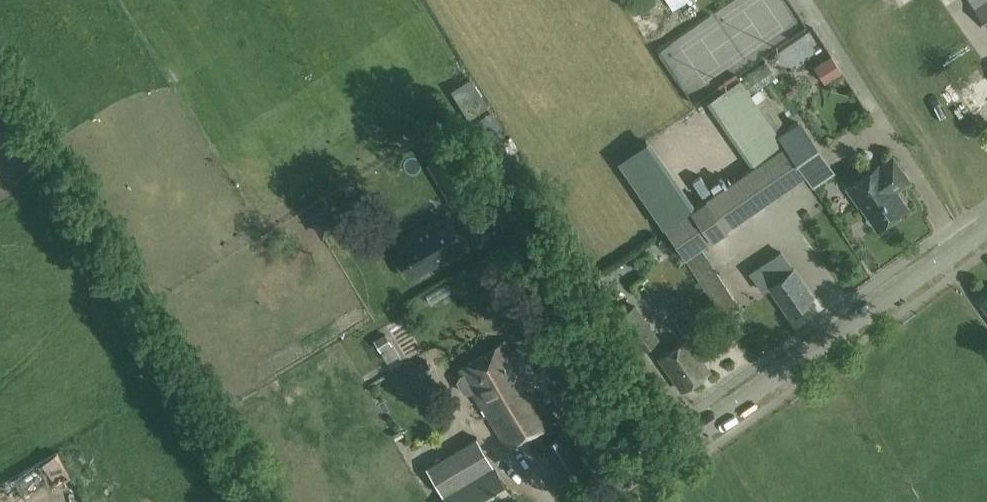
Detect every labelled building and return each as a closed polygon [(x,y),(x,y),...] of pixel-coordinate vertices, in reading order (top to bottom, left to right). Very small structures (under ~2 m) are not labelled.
[(986,23),(986,0),(971,0),(986,23)] [(831,55),(820,62),(831,77),(841,70),(831,55)] [(707,102),(753,170),(666,225),(720,310),(736,300),(701,246),(807,174),(814,184),(834,171),(810,135),(800,119),(777,134),(741,78),(740,79),(736,73),(718,85),(722,91),(707,102)] [(451,90),(467,119),(487,108),(471,79),(451,90)] [(978,94),(971,83),(958,91),(965,102),(978,94)] [(490,112),(473,123),(489,148),(505,137),(490,112)] [(455,149),(430,163),(457,208),(481,194),(455,149)] [(497,192),(520,180),(506,154),(483,167),(497,192)] [(878,167),(849,187),(850,188),(855,185),(865,199),(860,203),(861,204),(862,203),(878,226),(905,207),(894,190),(897,188),(893,183),(904,175),(893,159),(879,168),(878,167)] [(421,229),(398,242),(407,257),(416,272),(438,259),(461,246),(452,231),(443,216),(421,229)] [(765,274),(771,282),(769,284),(787,313),(814,296),(796,267),(793,269),(786,259),(765,274)] [(658,337),(636,303),(618,315),(640,349),(658,337)] [(683,390),(710,371),(687,338),(660,358),(683,390)] [(508,447),(552,421),(505,342),(460,368),(508,447)] [(421,376),(432,369),(427,360),(416,366),(421,376)] [(543,443),(559,470),(580,458),(564,430),(543,443)] [(443,496),(443,497),(446,501),(511,501),(515,500),(494,466),(477,437),(426,467),(443,496)]
